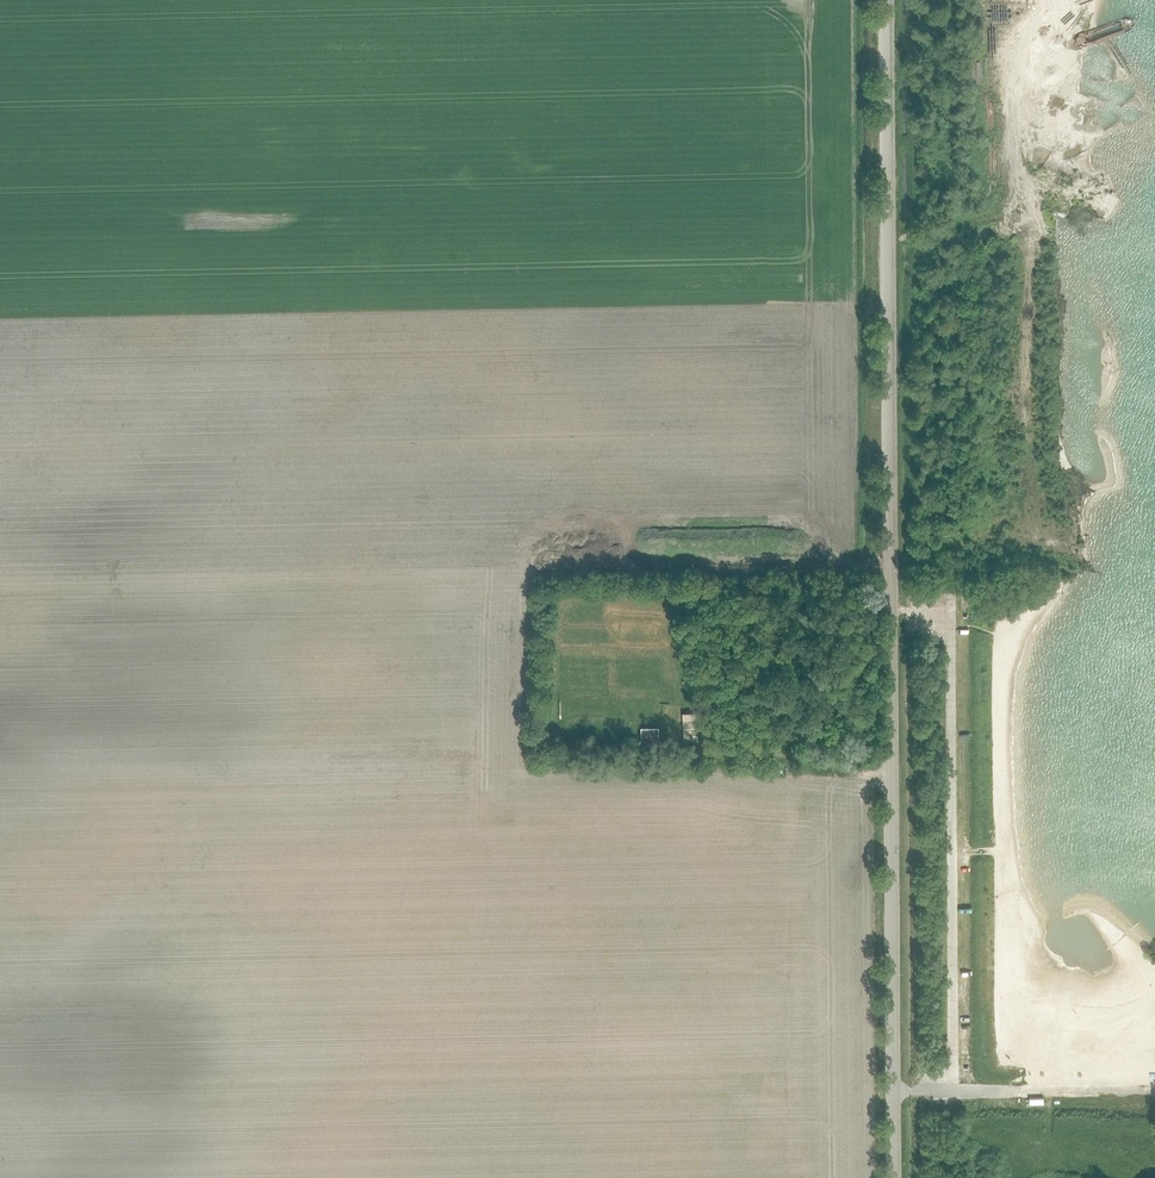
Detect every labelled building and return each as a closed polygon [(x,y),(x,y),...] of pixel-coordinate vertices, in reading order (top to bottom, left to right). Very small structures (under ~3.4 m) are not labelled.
[(698,742),(697,713),(683,714),(684,742),(698,742)] [(639,729),(639,745),(658,744),(658,729),(639,729)]
